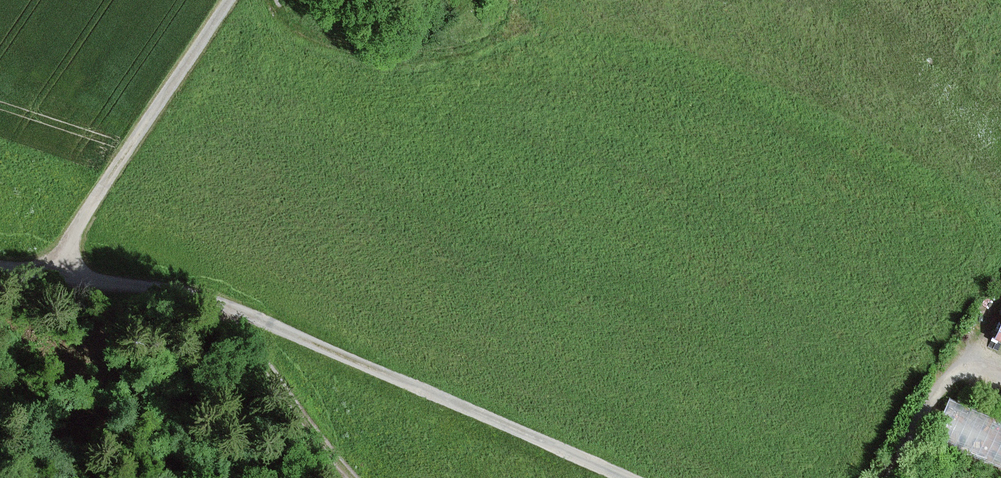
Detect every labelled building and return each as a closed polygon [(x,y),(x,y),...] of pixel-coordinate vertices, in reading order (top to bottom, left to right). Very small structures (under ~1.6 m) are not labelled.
[(991,339),(1000,344),(1000,317),(991,339)] [(947,389),(925,441),(1000,473),(1000,412),(947,389)]
